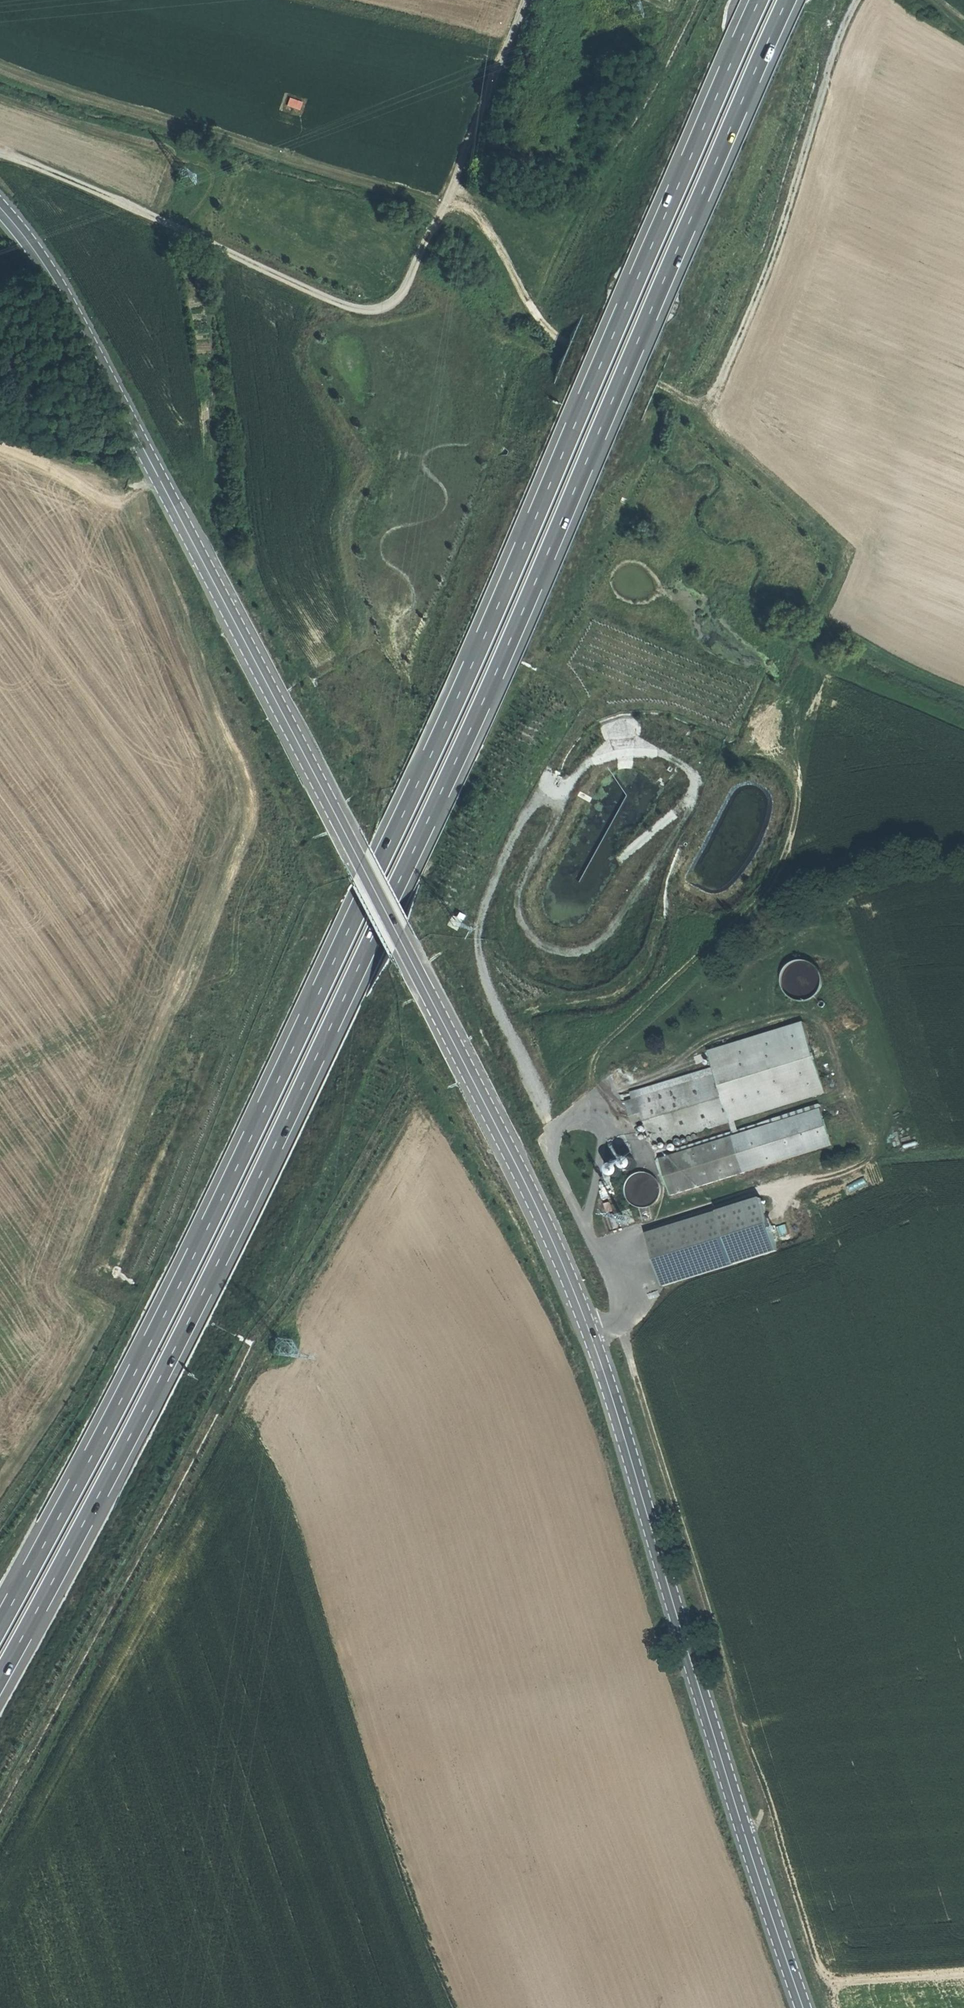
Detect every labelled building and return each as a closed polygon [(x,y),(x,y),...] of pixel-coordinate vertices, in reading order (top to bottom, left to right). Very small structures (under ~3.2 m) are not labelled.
[(806,959),(802,959),(798,959),(794,960),(790,962),(787,965),(785,967),(783,971),(781,975),(781,979),(781,984),(782,988),(784,992),(786,995),(789,998),(792,999),(796,1001),(800,1002),(805,1002),(808,1001),(812,999),(817,996),(820,993),(822,990),(823,987),(824,981),(823,976),(822,973),(820,969),(817,965),(814,962),(810,960),(806,959)] [(715,1074),(729,1122),(825,1093),(804,1022),(708,1051),(715,1074)] [(652,1145),(729,1122),(715,1074),(628,1101),(636,1127),(646,1124),(652,1145)] [(733,1135),(744,1171),(832,1144),(821,1108),(733,1135)] [(658,1157),(669,1194),(744,1171),(733,1135),(658,1157)] [(631,1157),(628,1156),(627,1156),(624,1158),(623,1159),(622,1161),(622,1163),(623,1166),(624,1168),(626,1169),(629,1169),(631,1168),(633,1167),(634,1165),(634,1163),(634,1160),(633,1159),(632,1158),(631,1157)] [(653,1173),(647,1171),(646,1171),(640,1173),(635,1176),(631,1181),(629,1188),(630,1195),(633,1201),(639,1205),(646,1207),(652,1205),(658,1202),(662,1197),(664,1190),(663,1183),(659,1177),(653,1173)] [(665,1286),(736,1263),(719,1210),(648,1233),(665,1286)] [(608,1216),(612,1227),(617,1225),(614,1214),(608,1216)]
